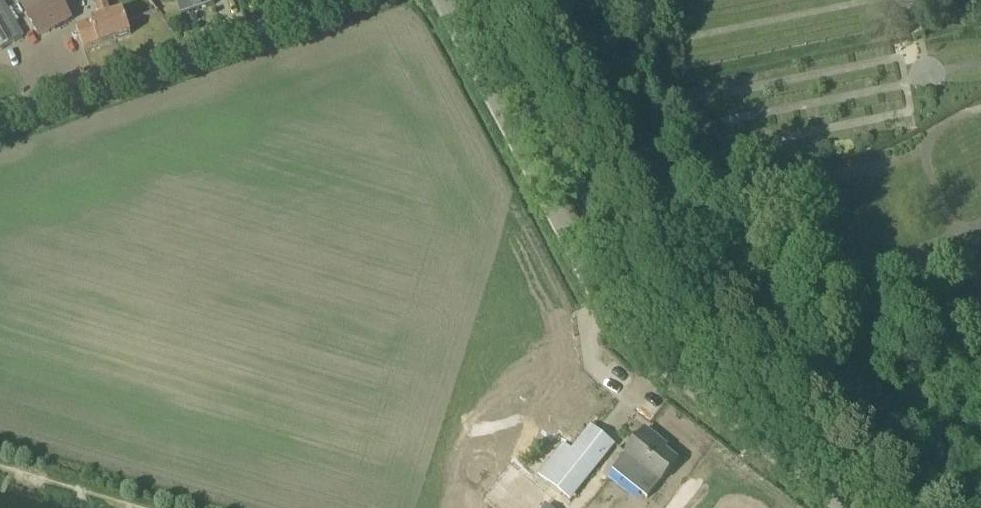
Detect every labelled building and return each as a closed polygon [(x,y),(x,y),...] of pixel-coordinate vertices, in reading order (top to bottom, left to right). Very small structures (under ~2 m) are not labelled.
[(22,38),(1,0),(0,0),(0,51),(22,38)] [(38,23),(69,6),(66,0),(26,0),(25,0),(38,23)] [(107,0),(100,0),(98,1),(104,19),(77,29),(84,49),(99,44),(100,45),(132,34),(124,12),(113,16),(107,0)] [(182,16),(215,5),(214,0),(176,0),(182,16)] [(585,481),(615,445),(592,426),(574,451),(564,443),(539,474),(571,500),(585,481)] [(678,460),(661,446),(663,442),(646,429),(628,454),(627,453),(625,455),(646,472),(636,485),(649,496),(678,460)]
